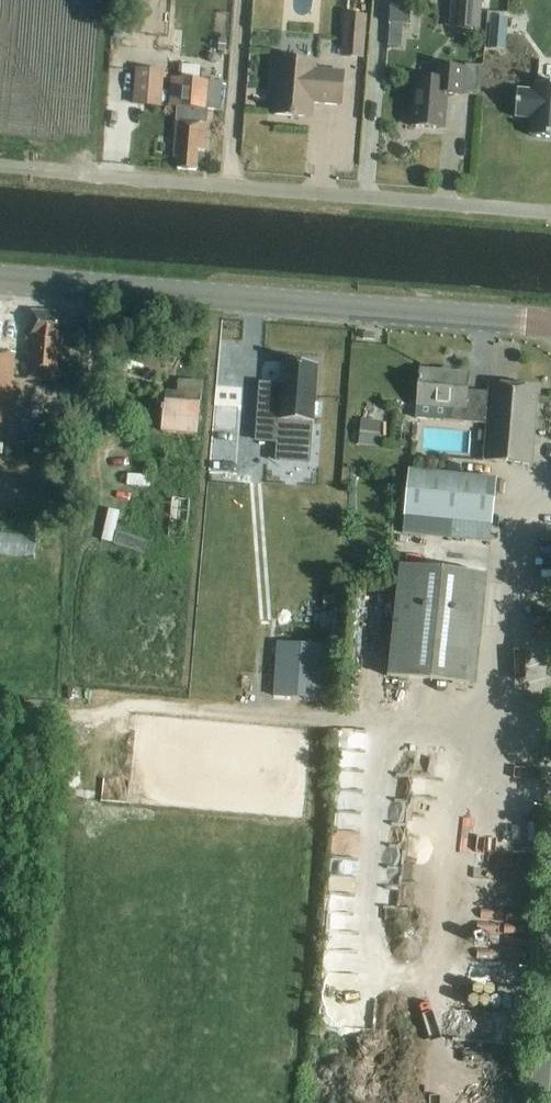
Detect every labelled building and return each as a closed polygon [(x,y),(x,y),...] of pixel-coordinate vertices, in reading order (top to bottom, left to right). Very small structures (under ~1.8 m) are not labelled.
[(408,26),(410,0),(388,0),(386,25),(408,26)] [(478,32),(481,1),(485,2),(485,0),(450,0),(447,29),(478,32)] [(340,58),(362,60),(365,17),(343,15),(340,58)] [(490,18),(488,50),(505,52),(507,19),(490,18)] [(272,116),(310,120),(312,104),(340,107),(343,74),(314,71),(315,64),(276,61),(272,116)] [(433,81),(414,80),(410,128),(443,131),(446,95),(462,97),(464,70),(435,68),(433,81)] [(131,106),(160,108),(163,72),(133,70),(131,106)] [(213,114),(214,111),(219,111),(221,83),(169,79),(167,108),(170,108),(169,111),(177,111),(173,159),(177,159),(176,170),(195,172),(197,153),(202,153),(205,113),(213,114)] [(515,117),(532,119),(531,136),(550,138),(550,85),(535,84),(534,91),(517,90),(515,117)] [(63,315),(32,313),(27,381),(58,384),(63,315)] [(269,342),(240,343),(241,380),(270,379),(269,342)] [(15,353),(0,352),(0,430),(9,430),(15,353)] [(260,396),(257,441),(278,442),(279,421),(313,424),(317,365),(282,362),(279,397),(260,396)] [(419,372),(417,407),(444,409),(443,422),(485,425),(483,461),(531,465),(538,389),(488,385),(487,399),(465,397),(467,375),(419,372)] [(201,382),(177,380),(176,393),(165,392),(162,431),(197,434),(201,382)] [(132,408),(133,423),(163,421),(162,406),(132,408)] [(29,419),(27,442),(41,443),(43,420),(29,419)] [(361,421),(359,447),(377,449),(380,423),(361,421)] [(301,492),(302,455),(283,455),(282,492),(301,492)] [(490,542),(497,480),(409,471),(402,533),(490,542)] [(172,498),(169,523),(189,525),(192,500),(172,498)] [(387,676),(474,686),(486,577),(399,567),(387,676)] [(324,646),(277,643),(273,696),(321,699),(324,646)] [(299,823),(323,824),(324,786),(312,786),(311,798),(300,798),(299,823)] [(459,975),(458,1005),(478,1005),(479,976),(459,975)]
